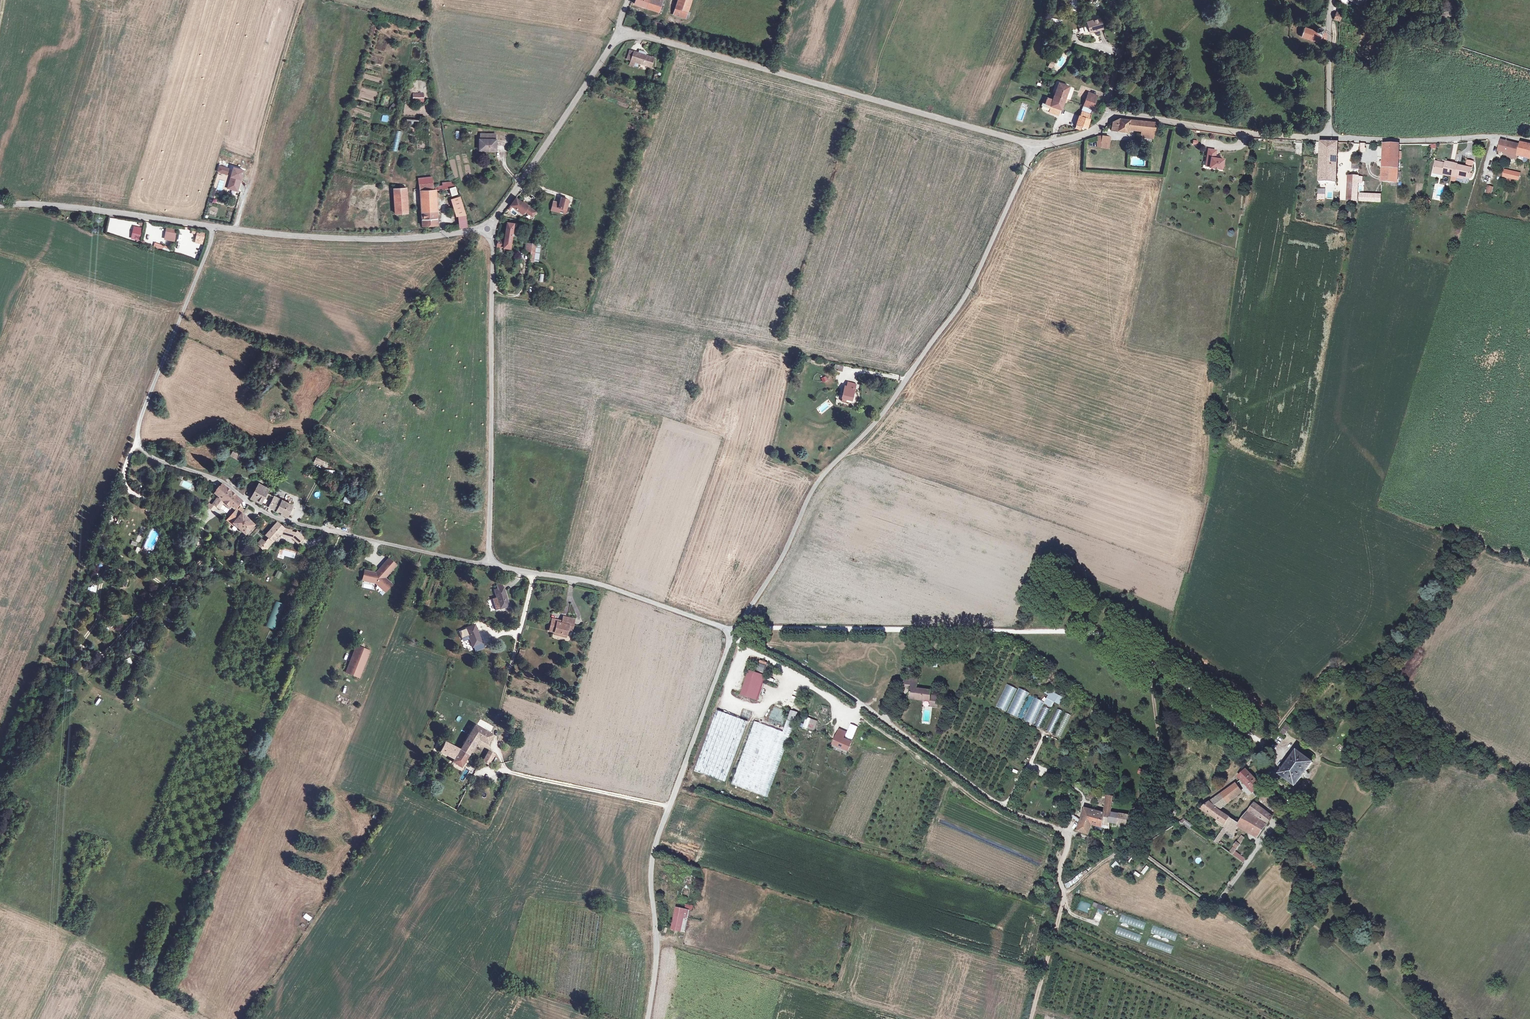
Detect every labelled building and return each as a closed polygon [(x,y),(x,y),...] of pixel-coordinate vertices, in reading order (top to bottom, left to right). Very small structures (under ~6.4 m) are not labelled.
[(664,4),(652,0),(638,0),(636,6),(663,15),(667,5),(664,4)] [(692,0),(679,0),(676,9),(688,13),(692,0)] [(1090,25),(1092,35),(1103,33),(1101,23),(1090,25)] [(1325,38),(1324,30),(1323,30),(1319,29),(1317,32),(1304,29),(1302,38),(1320,43),(1321,41),(1322,41),(1324,40),(1325,38)] [(656,57),(636,51),(633,60),(632,64),(636,65),(637,62),(653,66),(656,57)] [(1055,97),(1065,101),(1070,88),(1059,84),(1055,97)] [(424,102),(424,93),(413,93),(413,102),(424,102)] [(1085,108),(1094,111),(1099,99),(1089,95),(1085,108)] [(604,96),(603,99),(617,104),(618,100),(604,96)] [(1048,99),(1045,105),(1061,111),(1065,101),(1055,97),(1053,101),(1048,99)] [(1017,120),(1022,122),(1026,110),(1021,109),(1017,120)] [(1092,116),(1083,113),(1076,131),(1078,132),(1079,130),(1081,131),(1082,128),(1087,130),(1092,116)] [(382,114),(381,121),(387,123),(389,116),(382,114)] [(1120,118),(1112,123),(1111,129),(1127,131),(1128,128),(1143,130),(1154,131),(1155,123),(1120,118)] [(1152,142),(1154,131),(1143,130),(1141,140),(1152,142)] [(397,152),(401,132),(396,131),(392,150),(397,152)] [(496,132),(480,133),(481,139),(480,139),(480,148),(492,148),(492,146),(498,146),(497,138),(496,138),(496,132)] [(1098,149),(1106,148),(1107,142),(1109,142),(1109,135),(1095,134),(1094,142),(1098,142),(1098,149)] [(1523,143),(1520,143),(1519,145),(1501,141),(1499,151),(1505,153),(1504,157),(1516,159),(1517,155),(1529,158),(1529,144),(1523,143)] [(1332,199),(1337,200),(1337,193),(1339,143),(1324,142),(1321,199),(1332,199)] [(1385,145),(1383,182),(1398,183),(1400,145),(1385,145)] [(1214,157),(1214,155),(1215,149),(1207,148),(1205,161),(1209,161),(1208,166),(1208,167),(1220,169),(1221,167),(1223,159),(1218,158),(1214,157)] [(1132,158),(1131,164),(1144,166),(1144,159),(1136,159),(1136,158),(1136,157),(1135,157),(1134,157),(1133,157),(1133,158),(1132,158)] [(1461,163),(1456,162),(1453,176),(1458,177),(1459,175),(1471,177),(1473,167),(1474,160),(1469,159),(1467,166),(1460,165),(1461,163)] [(1444,174),(1453,176),(1456,162),(1447,160),(1446,162),(1437,160),(1435,171),(1445,173),(1444,174)] [(227,175),(230,168),(219,165),(217,172),(227,175)] [(1505,172),(1504,176),(1517,180),(1519,175),(1505,172)] [(241,176),(232,173),(227,189),(237,191),(241,176)] [(219,175),(214,190),(223,193),(228,178),(219,175)] [(1348,201),(1354,201),(1357,201),(1358,193),(1359,178),(1349,177),(1348,201)] [(432,191),(432,183),(418,184),(422,226),(437,225),(435,198),(423,198),(422,192),(432,191)] [(451,196),(458,195),(454,185),(443,186),(443,190),(449,189),(451,196)] [(1442,201),(1445,188),(1435,186),(1432,199),(1442,201)] [(406,213),(404,188),(393,189),(394,214),(406,213)] [(1381,203),(1382,195),(1358,193),(1357,201),(1381,203)] [(516,197),(511,204),(522,213),(525,209),(535,216),(537,212),(516,197)] [(464,215),(459,198),(451,200),(456,217),(458,216),(459,227),(466,227),(465,216),(464,215)] [(569,200),(562,198),(562,200),(561,200),(561,203),(561,205),(559,205),(559,207),(560,207),(559,212),(566,214),(569,200)] [(505,241),(499,240),(499,247),(511,248),(514,223),(508,222),(505,241)] [(164,239),(175,241),(177,229),(166,227),(164,239)] [(195,243),(204,244),(205,232),(197,231),(195,243)] [(533,240),(531,256),(539,257),(541,249),(537,249),(538,241),(533,240)] [(845,387),(842,398),(843,398),(845,399),(846,400),(852,401),(854,393),(853,393),(855,385),(848,383),(847,387),(845,387)] [(234,449),(230,456),(239,461),(243,455),(234,449)] [(322,468),(325,461),(316,457),(313,464),(322,468)] [(182,480),(180,486),(192,490),(195,484),(182,480)] [(269,488),(259,482),(252,497),(288,515),(293,505),(268,492),(269,488)] [(219,498),(223,502),(225,499),(231,492),(223,485),(215,494),(219,498)] [(231,492),(225,499),(232,505),(238,498),(231,492)] [(345,494),(344,502),(352,503),(353,496),(345,494)] [(224,502),(223,502),(219,498),(215,504),(219,508),(224,502)] [(223,502),(224,502),(230,507),(232,505),(225,499),(223,502)] [(230,517),(234,521),(239,515),(234,511),(230,517)] [(239,515),(234,521),(246,533),(254,523),(242,512),(239,515)] [(266,535),(269,538),(272,540),(274,541),(280,534),(285,529),(278,522),(266,535)] [(150,528),(144,548),(153,550),(159,531),(150,528)] [(285,529),(280,534),(289,537),(291,531),(292,530),(286,528),(285,529)] [(298,532),(297,533),(293,539),(299,543),(304,537),(298,532)] [(266,551),(274,541),(272,540),(269,538),(265,543),(262,540),(258,544),(266,551)] [(364,570),(362,581),(375,584),(386,593),(393,584),(386,578),(398,565),(389,557),(376,572),(364,570)] [(144,586),(141,591),(145,595),(149,590),(144,586)] [(497,588),(488,591),(493,609),(502,606),(497,588)] [(274,601),(266,627),(276,630),(284,604),(274,601)] [(554,633),(562,635),(562,633),(566,634),(567,630),(570,630),(572,625),(567,624),(567,622),(572,623),(573,619),(566,617),(565,624),(557,622),(558,620),(553,618),(550,630),(555,631),(554,633)] [(475,625),(466,629),(474,646),(483,642),(475,625)] [(169,648),(172,639),(167,637),(163,646),(169,648)] [(361,678),(371,650),(355,645),(346,673),(361,678)] [(756,670),(764,672),(767,662),(759,660),(756,670)] [(751,671),(743,694),(756,698),(763,675),(751,671)] [(912,685),(913,678),(899,676),(898,683),(912,685)] [(931,695),(932,692),(932,688),(918,686),(919,679),(913,678),(912,685),(910,695),(931,698),(931,695)] [(996,706),(1006,711),(1016,688),(1006,684),(996,706)] [(1008,713),(1018,717),(1028,692),(1018,688),(1008,713)] [(1060,704),(1063,696),(1045,689),(1043,693),(1048,694),(1044,704),(1052,707),(1054,702),(1060,704)] [(1034,725),(1044,702),(1034,697),(1023,720),(1034,725)] [(1044,706),(1035,725),(1041,728),(1049,708),(1044,706)] [(1046,731),(1052,733),(1062,710),(1057,708),(1046,731)] [(720,710),(697,770),(727,781),(749,721),(720,710)] [(1066,712),(1055,735),(1060,738),(1071,715),(1066,712)] [(1302,715),(1298,720),(1304,726),(1309,721),(1302,715)] [(806,716),(802,727),(814,731),(818,721),(806,716)] [(733,784),(770,798),(794,734),(757,721),(733,784)] [(476,725),(461,749),(469,754),(479,737),(488,743),(492,735),(476,725)] [(1286,734),(1291,728),(1288,725),(1282,731),(1286,734)] [(841,729),(837,736),(844,739),(847,732),(841,729)] [(844,739),(837,736),(834,745),(844,749),(848,741),(844,739)] [(442,750),(441,751),(454,756),(459,748),(446,741),(442,750)] [(462,765),(469,754),(461,749),(454,760),(462,765)] [(1292,755),(1282,766),(1285,768),(1281,774),(1296,785),(1303,777),(1306,779),(1310,772),(1308,771),(1314,762),(1298,751),(1294,756),(1292,755)] [(484,760),(489,763),(495,755),(489,752),(484,760)] [(1240,777),(1253,791),(1261,784),(1247,770),(1240,777)] [(1237,784),(1211,802),(1221,810),(1242,792),(1237,784)] [(1090,798),(1098,801),(1101,794),(1092,790),(1090,798)] [(1098,801),(1107,805),(1108,796),(1101,794),(1098,801)] [(1231,818),(1221,810),(1211,802),(1202,808),(1219,819),(1217,821),(1225,826),(1227,823),(1231,818)] [(1248,813),(1260,822),(1267,812),(1255,802),(1248,813)] [(1083,818),(1094,822),(1095,817),(1092,814),(1094,809),(1086,807),(1083,818)] [(1094,822),(1104,825),(1106,812),(1094,809),(1092,814),(1095,817),(1094,822)] [(1176,809),(1169,815),(1173,819),(1180,813),(1176,809)] [(1111,814),(1111,826),(1112,841),(1118,841),(1119,823),(1128,824),(1129,814),(1112,810),(1111,814)] [(1260,822),(1252,833),(1259,837),(1274,816),(1267,812),(1260,822)] [(1260,822),(1248,813),(1240,824),(1239,825),(1252,833),(1260,822)] [(1090,834),(1094,822),(1083,818),(1079,830),(1090,834)] [(1239,825),(1240,824),(1231,818),(1227,823),(1236,830),(1239,825)] [(1191,828),(1193,824),(1182,819),(1180,824),(1191,828)] [(1236,830),(1227,823),(1225,826),(1215,840),(1217,842),(1227,830),(1228,831),(1226,833),(1228,834),(1230,831),(1234,833),(1236,830)] [(1234,854),(1246,838),(1242,835),(1230,851),(1234,854)] [(1111,866),(1116,870),(1121,865),(1116,861),(1111,866)] [(686,884),(694,886),(696,877),(688,876),(686,884)] [(683,896),(691,898),(693,891),(685,889),(683,896)] [(1103,914),(1105,907),(1099,905),(1097,912),(1103,914)] [(687,933),(692,912),(687,910),(678,908),(673,930),(687,933)] [(1144,928),(1146,921),(1121,916),(1120,923),(1144,928)] [(1153,926),(1151,931),(1159,935),(1161,929),(1153,926)] [(1139,942),(1142,935),(1117,927),(1115,934),(1139,942)] [(1146,946),(1171,952),(1173,945),(1148,939),(1146,946)]
